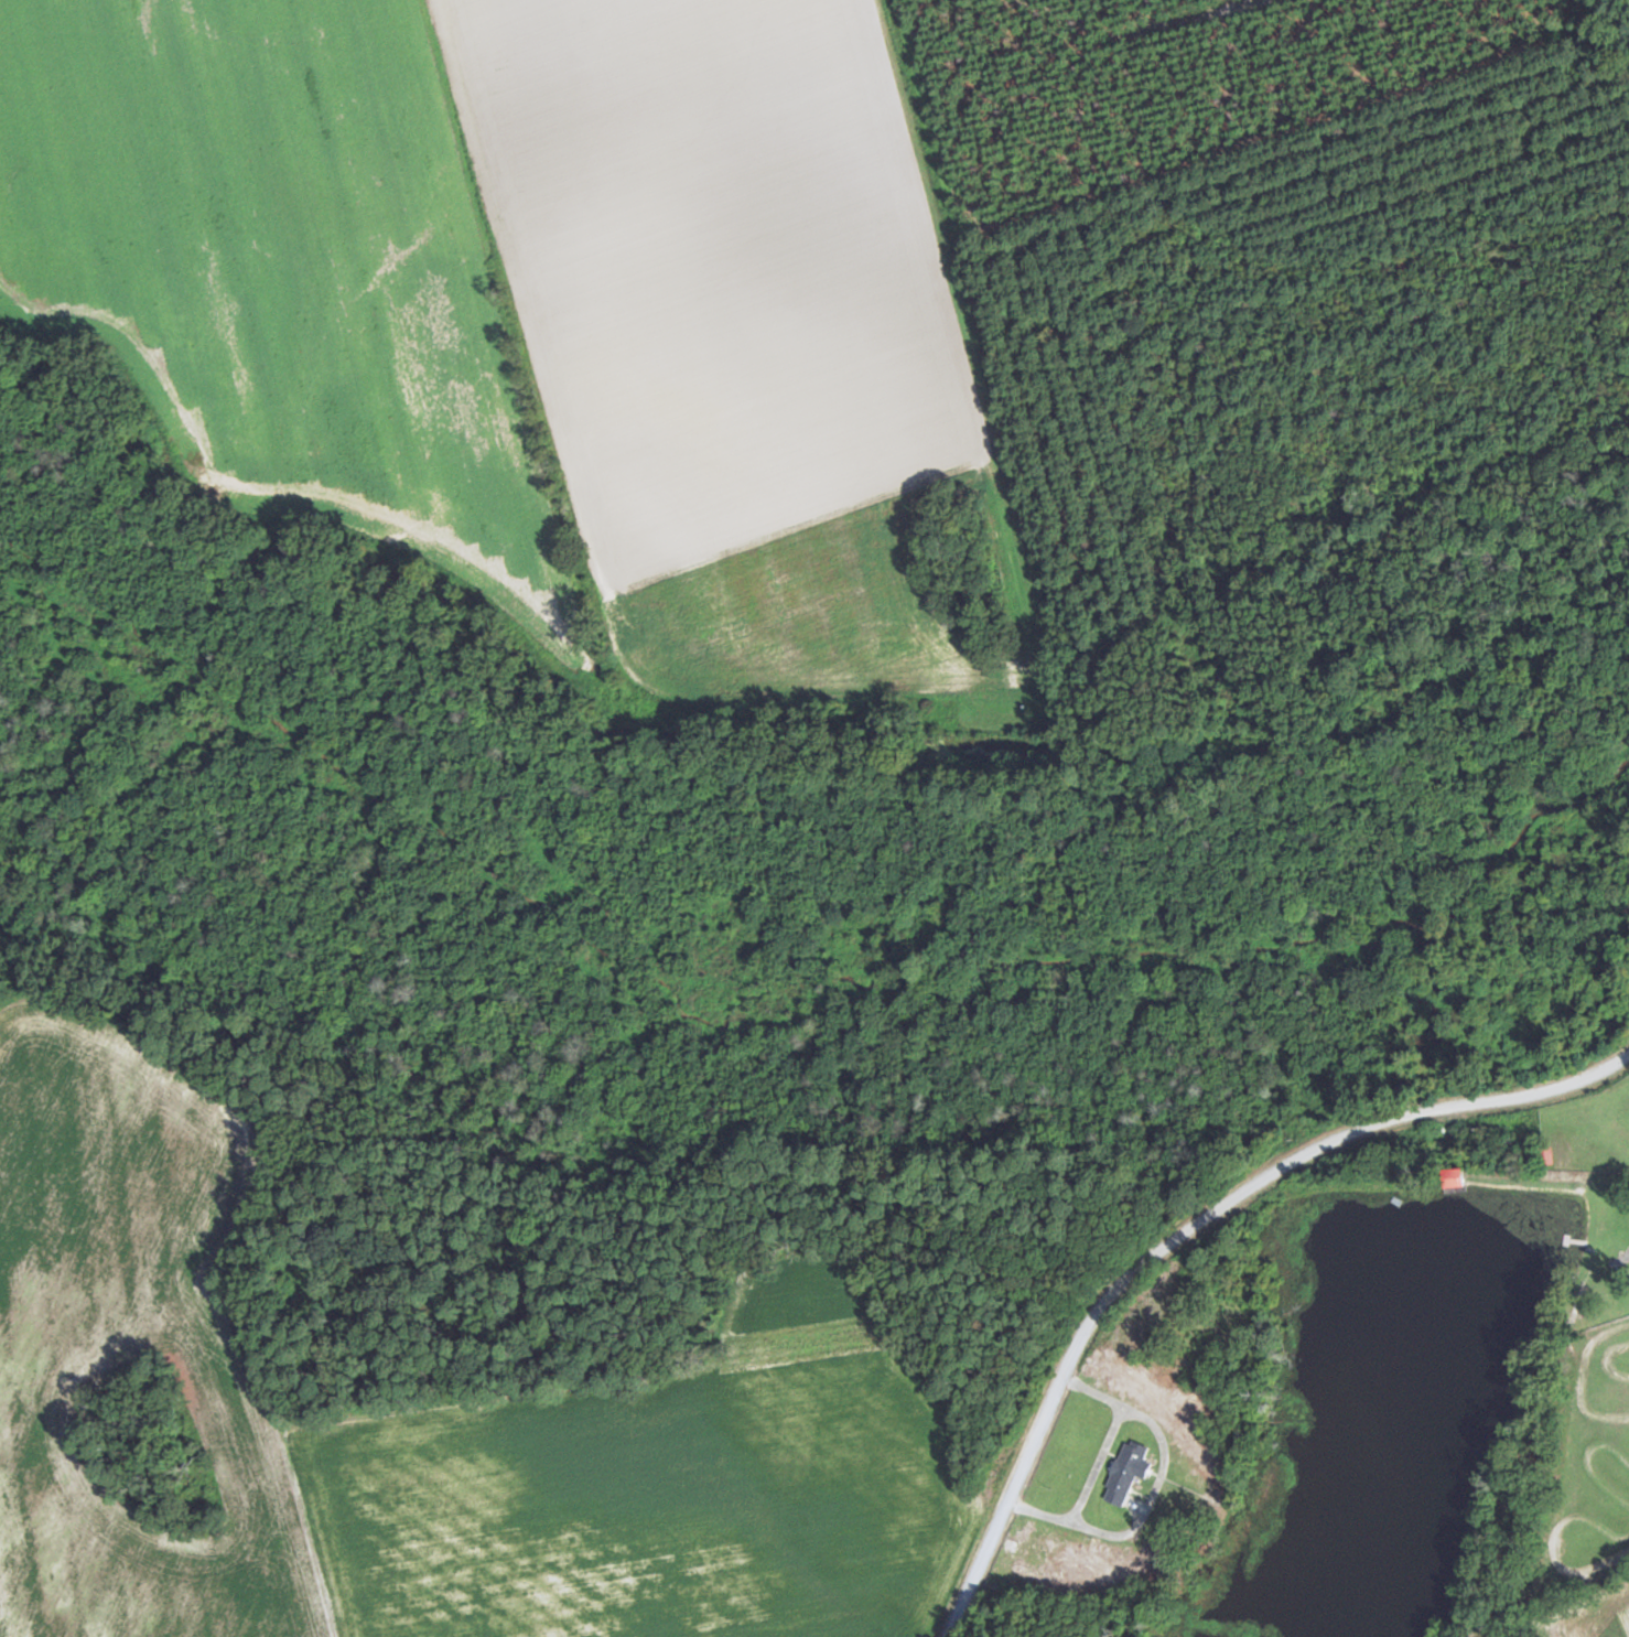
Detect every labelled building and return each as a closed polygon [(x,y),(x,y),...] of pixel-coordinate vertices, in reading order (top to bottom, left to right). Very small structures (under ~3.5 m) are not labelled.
[(1150,1446),(1127,1438),(1104,1499),(1127,1507),(1138,1476),(1149,1480),(1155,1463),(1146,1459),(1150,1446)]
